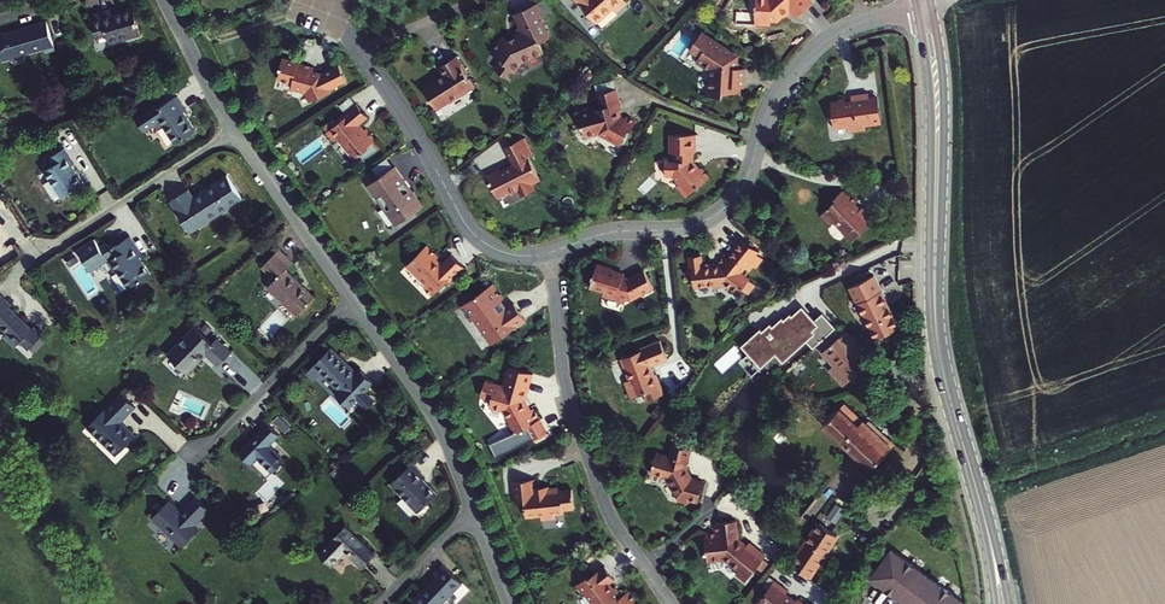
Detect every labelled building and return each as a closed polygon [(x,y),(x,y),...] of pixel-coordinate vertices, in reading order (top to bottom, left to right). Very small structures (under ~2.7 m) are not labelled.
[(597,23),(614,8),(617,11),(627,2),(625,0),(576,0),(597,23)] [(755,9),(754,26),(770,26),(770,21),(776,21),(782,16),(789,9),(791,12),(796,18),(811,5),(807,0),(756,0),(755,5),(754,5),(754,9),(755,9)] [(537,5),(534,7),(540,19),(543,18),(537,5)] [(516,15),(525,35),(516,39),(508,43),(507,39),(502,41),(492,57),(500,62),(502,63),(496,73),(509,81),(521,62),(544,53),(541,46),(545,45),(547,40),(548,40),(540,19),(534,7),(516,15)] [(112,9),(92,15),(97,38),(108,35),(110,43),(141,35),(133,8),(113,14),(112,9)] [(789,9),(782,16),(784,19),(791,12),(789,9)] [(516,15),(514,15),(522,34),(516,37),(516,39),(525,35),(516,15)] [(14,31),(3,34),(4,36),(0,37),(0,59),(1,60),(45,48),(46,52),(56,49),(47,21),(19,29),(19,31),(15,33),(14,31)] [(745,70),(739,69),(737,69),(737,65),(734,65),(735,58),(729,54),(731,52),(701,33),(690,50),(699,56),(695,62),(709,71),(707,96),(721,98),(721,93),(739,95),(740,88),(743,88),(745,70)] [(738,57),(731,52),(729,54),(735,58),(734,65),(737,65),(738,57)] [(435,112),(448,104),(448,105),(460,98),(459,96),(464,93),(467,96),(474,91),(464,76),(466,75),(455,58),(437,70),(442,77),(435,82),(434,80),(423,87),(424,89),(421,90),(435,112)] [(306,92),(311,101),(332,92),(331,90),(347,83),(339,66),(321,74),(321,77),(314,75),(315,73),(315,70),(302,65),(302,64),(284,59),(281,69),(282,70),(279,79),(295,84),(294,88),(306,92)] [(500,62),(493,71),(496,73),(502,63),(500,62)] [(306,92),(294,88),(293,91),(304,94),(308,103),(311,101),(306,92)] [(593,112),(592,107),(578,111),(584,135),(588,137),(599,134),(599,137),(599,138),(619,149),(625,137),(627,138),(636,124),(626,119),(625,120),(624,123),(618,119),(617,112),(619,112),(621,111),(622,109),(616,91),(596,96),(598,103),(599,103),(600,103),(602,109),(600,110),(595,111),(593,112)] [(178,96),(154,111),(175,143),(195,131),(183,112),(187,110),(178,96)] [(871,128),(871,127),(867,100),(866,96),(849,98),(850,103),(844,104),(843,101),(837,102),(838,105),(831,106),(832,109),(828,109),(829,119),(833,119),(835,131),(847,129),(848,135),(863,132),(863,129),(871,128)] [(877,99),(867,100),(871,127),(881,126),(877,99)] [(367,122),(358,108),(331,126),(333,129),(325,134),(332,144),(335,142),(350,163),(367,152),(366,150),(374,145),(366,133),(362,136),(357,129),(367,122)] [(617,112),(618,119),(624,123),(625,120),(621,117),(619,112),(617,112)] [(695,136),(675,136),(675,145),(671,145),(671,154),(675,154),(675,162),(665,162),(665,176),(672,176),(679,185),(675,188),(685,199),(709,179),(700,169),(698,171),(692,163),(692,154),(695,154),(695,136)] [(510,197),(517,193),(519,192),(522,198),(534,192),(531,186),(540,182),(528,159),(530,157),(522,141),(504,150),(512,167),(511,168),(510,167),(503,171),(504,173),(500,175),(499,173),(498,171),(486,177),(498,200),(509,195),(510,197)] [(75,164),(64,148),(40,164),(62,198),(83,184),(72,166),(75,164)] [(403,185),(405,184),(395,169),(380,179),(379,178),(371,183),(373,185),(368,188),(396,228),(423,209),(411,192),(409,194),(403,185)] [(193,197),(188,189),(170,201),(183,221),(190,232),(207,221),(242,198),(227,175),(193,197)] [(411,192),(405,184),(403,185),(409,194),(411,192)] [(862,208),(860,210),(859,211),(854,206),(855,205),(857,203),(850,196),(849,197),(843,191),(834,199),(836,201),(821,216),(831,226),(834,222),(846,235),(845,236),(851,242),(874,220),(862,208)] [(129,288),(150,274),(139,256),(142,254),(130,236),(107,251),(112,259),(108,261),(115,272),(118,270),(129,288)] [(690,268),(685,269),(686,279),(692,278),(693,289),(710,288),(712,290),(722,289),(726,289),(737,297),(741,292),(748,296),(755,287),(739,275),(745,267),(746,268),(750,263),(753,266),(756,268),(763,258),(757,254),(759,252),(741,239),(727,259),(723,257),(715,267),(708,268),(708,269),(702,270),(701,257),(689,258),(690,268)] [(434,263),(436,261),(438,259),(426,248),(411,262),(424,275),(422,277),(429,284),(427,286),(436,294),(448,282),(449,284),(464,269),(451,256),(441,265),(439,268),(434,263)] [(297,315),(314,298),(285,269),(292,262),(279,249),(262,266),(275,279),(268,287),(297,315)] [(424,275),(411,262),(410,264),(422,277),(424,275)] [(590,280),(592,280),(589,289),(602,293),(601,297),(624,304),(625,300),(628,301),(629,298),(632,299),(652,289),(643,271),(627,279),(623,278),(623,277),(618,278),(616,274),(611,272),(611,271),(596,266),(593,276),(592,275),(590,280)] [(874,339),(898,328),(874,275),(849,287),(874,339)] [(518,303),(510,308),(508,310),(502,301),(504,300),(506,299),(496,284),(465,305),(475,321),(478,318),(495,343),(529,320),(518,303)] [(0,293),(0,327),(7,333),(4,336),(15,347),(20,341),(29,349),(42,335),(34,327),(33,329),(9,306),(11,304),(0,293)] [(510,308),(504,300),(502,301),(508,310),(510,308)] [(813,348),(836,327),(823,312),(815,319),(808,311),(803,315),(798,309),(792,314),(791,312),(784,318),(782,316),(773,325),(770,322),(763,330),(761,328),(742,346),(762,366),(766,363),(767,363),(776,355),(783,362),(807,341),(813,348)] [(195,326),(167,354),(188,374),(202,358),(207,354),(218,365),(232,352),(217,338),(212,343),(195,326)] [(828,346),(853,375),(863,365),(838,337),(828,346)] [(631,397),(643,393),(646,392),(649,399),(664,394),(656,374),(653,375),(649,365),(666,359),(659,341),(641,348),(642,350),(621,358),(630,379),(624,381),(631,397)] [(349,408),(373,383),(359,370),(356,373),(347,364),(331,348),(306,372),(314,380),(320,373),(339,392),(336,395),(349,408)] [(526,400),(534,371),(512,365),(507,385),(488,380),(485,395),(494,397),(493,403),(508,407),(513,419),(509,420),(514,432),(528,426),(542,420),(537,408),(534,409),(531,411),(526,400)] [(530,399),(537,372),(534,371),(526,400),(531,411),(534,409),(530,399)] [(136,407),(121,393),(88,426),(108,445),(106,447),(115,456),(135,435),(127,427),(125,429),(119,422),(124,417),(125,418),(136,407)] [(840,408),(825,424),(871,468),(894,444),(868,420),(866,423),(851,409),(846,414),(840,408)] [(528,426),(533,439),(547,433),(542,420),(528,426)] [(251,465),(258,458),(273,472),(284,459),(270,445),(280,435),(267,423),(238,452),(251,465)] [(673,444),(670,457),(657,454),(652,473),(669,477),(679,495),(678,500),(690,503),(691,499),(699,501),(704,481),(693,478),(686,466),(690,448),(673,444)] [(425,477),(412,463),(391,483),(417,512),(437,495),(427,484),(423,479),(425,477)] [(535,490),(534,486),(533,486),(532,481),(513,484),(515,505),(524,505),(526,518),(541,517),(542,520),(556,519),(555,515),(564,514),(564,510),(574,508),(572,490),(558,491),(558,489),(548,490),(548,488),(535,490)] [(179,512),(168,501),(151,518),(180,547),(197,530),(193,526),(208,511),(194,497),(179,512)] [(839,521),(846,508),(837,503),(829,516),(839,521)] [(738,520),(717,521),(718,532),(708,532),(708,536),(706,536),(707,549),(706,549),(706,555),(708,555),(709,560),(726,559),(739,568),(737,572),(747,579),(758,564),(764,557),(766,554),(749,541),(747,544),(739,539),(738,520)] [(794,561),(808,571),(836,530),(821,520),(794,561)] [(346,551),(362,567),(375,554),(346,526),(319,552),(331,565),(346,551)] [(904,603),(928,603),(930,600),(935,603),(961,603),(962,602),(887,549),(867,578),(883,589),(894,574),(900,579),(889,593),(904,603)] [(767,559),(764,557),(758,564),(761,566),(767,559)] [(443,564),(434,573),(437,575),(421,592),(434,603),(441,603),(462,583),(443,564)] [(638,602),(630,591),(623,596),(616,587),(614,589),(610,584),(616,580),(605,567),(589,579),(588,577),(575,588),(584,598),(587,596),(593,603),(592,603),(635,603),(638,602)] [(894,574),(883,589),(889,593),(900,579),(894,574)] [(769,586),(755,603),(789,603),(781,598),(783,596),(769,586)]
